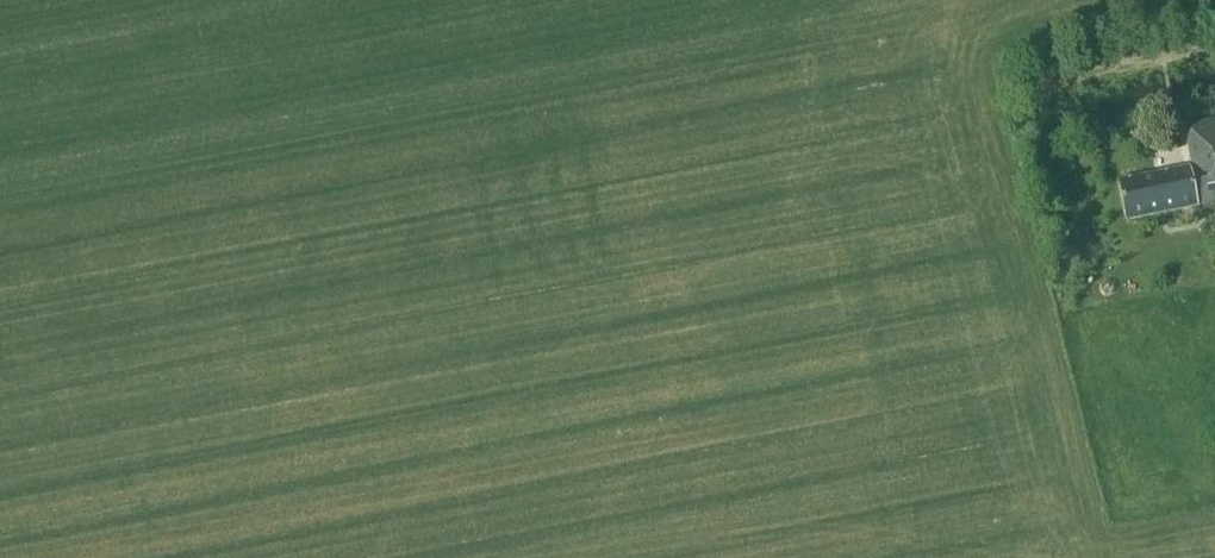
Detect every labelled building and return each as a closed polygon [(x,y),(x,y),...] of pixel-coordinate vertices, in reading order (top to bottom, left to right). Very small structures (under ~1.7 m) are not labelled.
[(1214,203),(1214,120),(1186,125),(1193,168),(1118,182),(1126,221),(1214,203)]
